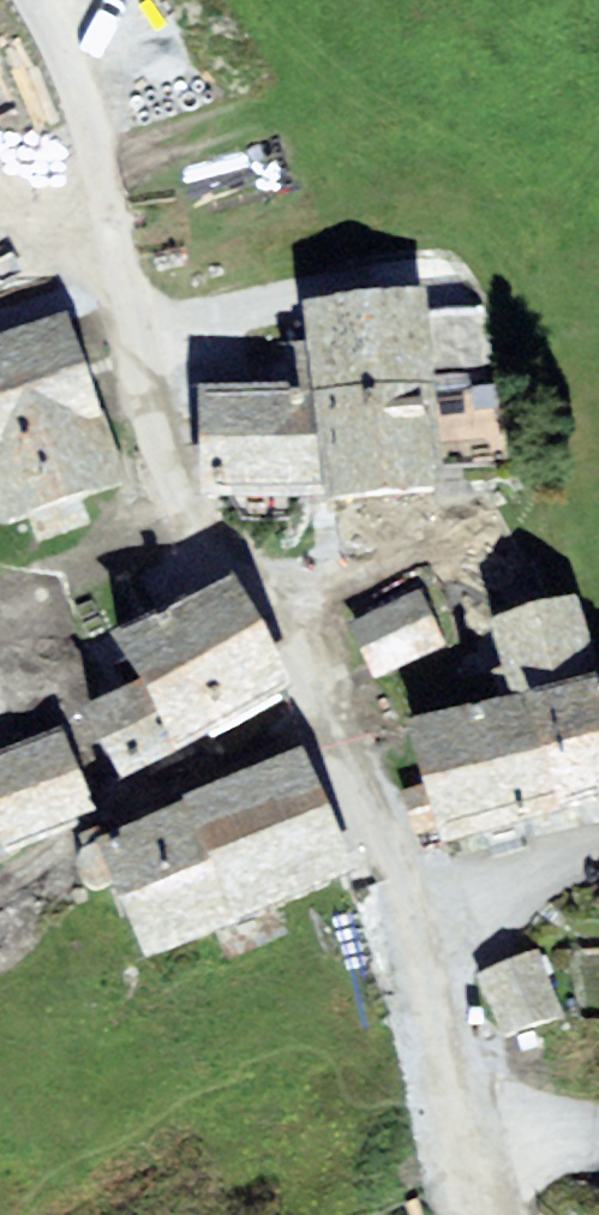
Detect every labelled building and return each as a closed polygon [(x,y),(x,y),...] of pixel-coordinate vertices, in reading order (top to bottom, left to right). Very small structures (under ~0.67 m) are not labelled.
[(321,493),(442,485),(429,285),(304,294),(307,340),(285,342),(288,380),(313,379),(321,493)] [(128,479),(65,309),(0,333),(0,519),(1,523),(28,514),(38,542),(90,523),(81,497),(128,479)] [(196,386),(204,500),(321,493),(313,379),(288,380),(196,386)] [(115,632),(138,676),(177,746),(291,684),(229,570),(115,632)] [(422,587),(349,619),(375,678),(448,645),(422,587)] [(509,694),(540,685),(598,668),(598,661),(579,591),(488,616),(509,694)] [(540,685),(573,802),(598,795),(598,668),(540,685)] [(124,774),(177,746),(138,676),(86,704),(124,774)] [(445,839),(573,802),(540,685),(509,694),(412,721),(445,839)] [(60,725),(0,749),(0,863),(12,858),(9,852),(99,818),(60,725)] [(99,837),(146,958),(357,869),(302,745),(99,837)] [(563,1015),(536,949),(475,974),(502,1039),(563,1015)]
